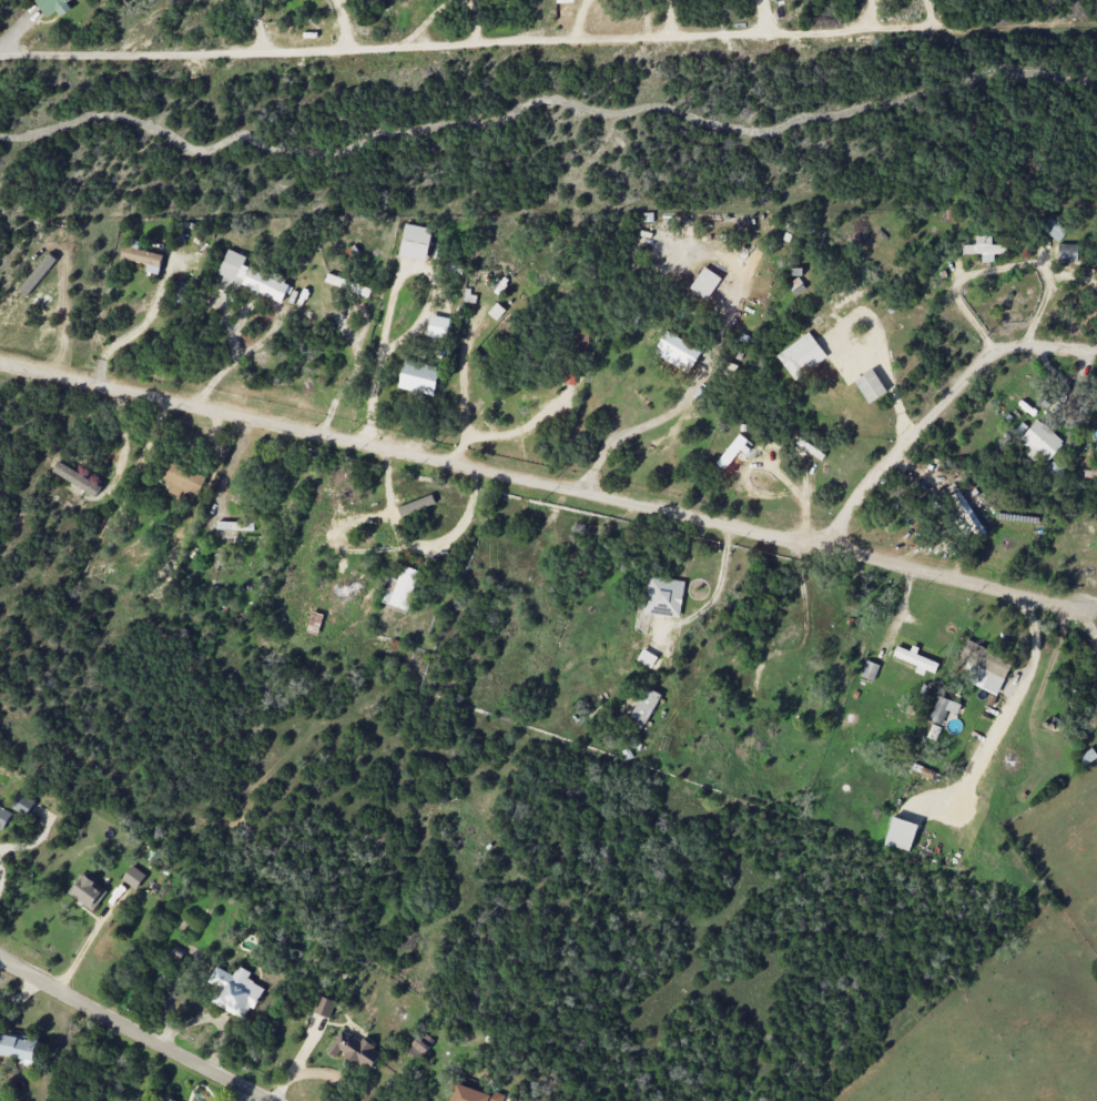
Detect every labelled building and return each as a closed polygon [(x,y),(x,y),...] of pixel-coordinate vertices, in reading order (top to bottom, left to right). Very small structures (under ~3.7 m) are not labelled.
[(72,8),(67,2),(70,0),(35,0),(34,1),(48,17),(56,11),(61,17),(72,8)] [(1067,230),(1047,215),(1039,227),(1058,242),(1067,230)] [(399,256),(425,261),(432,229),(406,223),(399,256)] [(981,254),(981,262),(993,262),(993,254),(1007,254),(1007,245),(991,245),(991,235),(975,236),(975,244),(963,245),(963,254),(981,254)] [(140,241),(132,239),(130,247),(124,245),(121,257),(147,264),(146,271),(159,274),(164,255),(138,248),(140,241)] [(1058,262),(1078,261),(1078,244),(1057,244),(1058,262)] [(284,303),(290,281),(243,266),(246,255),(226,249),(219,274),(223,275),(221,284),(284,303)] [(690,288),(707,300),(722,278),(704,266),(690,288)] [(372,286),(327,275),(324,284),(369,295),(372,286)] [(173,302),(182,304),(187,283),(178,281),(173,302)] [(446,339),(450,318),(431,315),(427,335),(446,339)] [(792,379),(826,359),(811,333),(777,352),(792,379)] [(700,347),(668,335),(661,351),(694,364),(700,347)] [(433,396),(440,368),(405,360),(398,387),(433,396)] [(575,385),(576,369),(565,368),(563,384),(575,385)] [(867,403),(887,393),(874,369),(855,379),(867,403)] [(1018,439),(1029,450),(1025,454),(1034,462),(1040,455),(1046,461),(1064,443),(1038,418),(1018,439)] [(745,438),(736,433),(717,466),(727,472),(745,438)] [(807,451),(821,460),(825,455),(810,446),(807,451)] [(207,476),(168,459),(159,480),(197,497),(207,476)] [(52,471),(96,496),(102,486),(58,461),(52,471)] [(1045,461),(1043,472),(1062,475),(1064,464),(1045,461)] [(1084,467),(1083,478),(1096,479),(1096,468),(1084,467)] [(972,542),(986,532),(959,491),(944,501),(972,542)] [(254,530),(254,522),(217,522),(217,529),(254,530)] [(422,572),(403,565),(397,579),(391,577),(382,601),(407,611),(422,572)] [(685,581),(648,576),(643,612),(679,617),(685,581)] [(319,634),(323,614),(311,611),(306,632),(319,634)] [(998,692),(1013,660),(966,639),(958,658),(967,662),(961,675),(998,692)] [(914,672),(924,675),(926,670),(935,673),(938,663),(912,654),(913,652),(896,646),(893,657),(917,665),(914,672)] [(651,668),(657,657),(643,649),(637,660),(651,668)] [(873,681),(880,665),(866,659),(859,675),(873,681)] [(645,724),(661,694),(646,686),(630,716),(645,724)] [(961,704),(937,695),(928,719),(942,725),(947,710),(957,714),(961,704)] [(1084,765),(1096,757),(1092,748),(1079,757),(1084,765)] [(35,800),(19,793),(13,808),(28,814),(35,800)] [(2,832),(13,811),(0,804),(0,831),(2,832)] [(886,844),(912,850),(917,823),(891,818),(886,844)] [(137,889),(146,874),(131,865),(122,880),(137,889)] [(68,893),(93,911),(107,891),(82,873),(68,893)] [(234,975),(216,966),(208,983),(220,988),(213,1004),(248,1019),(262,986),(247,979),(251,971),(238,966),(234,975)] [(316,1013),(330,1017),(335,1000),(321,996),(316,1013)] [(382,1052),(362,1038),(360,1041),(344,1030),(331,1048),(368,1073),(382,1052)] [(407,1050),(419,1060),(434,1040),(422,1031),(407,1050)] [(37,1039),(0,1035),(0,1056),(35,1059),(37,1039)] [(504,1097),(456,1082),(450,1100),(502,1100),(504,1097)]
